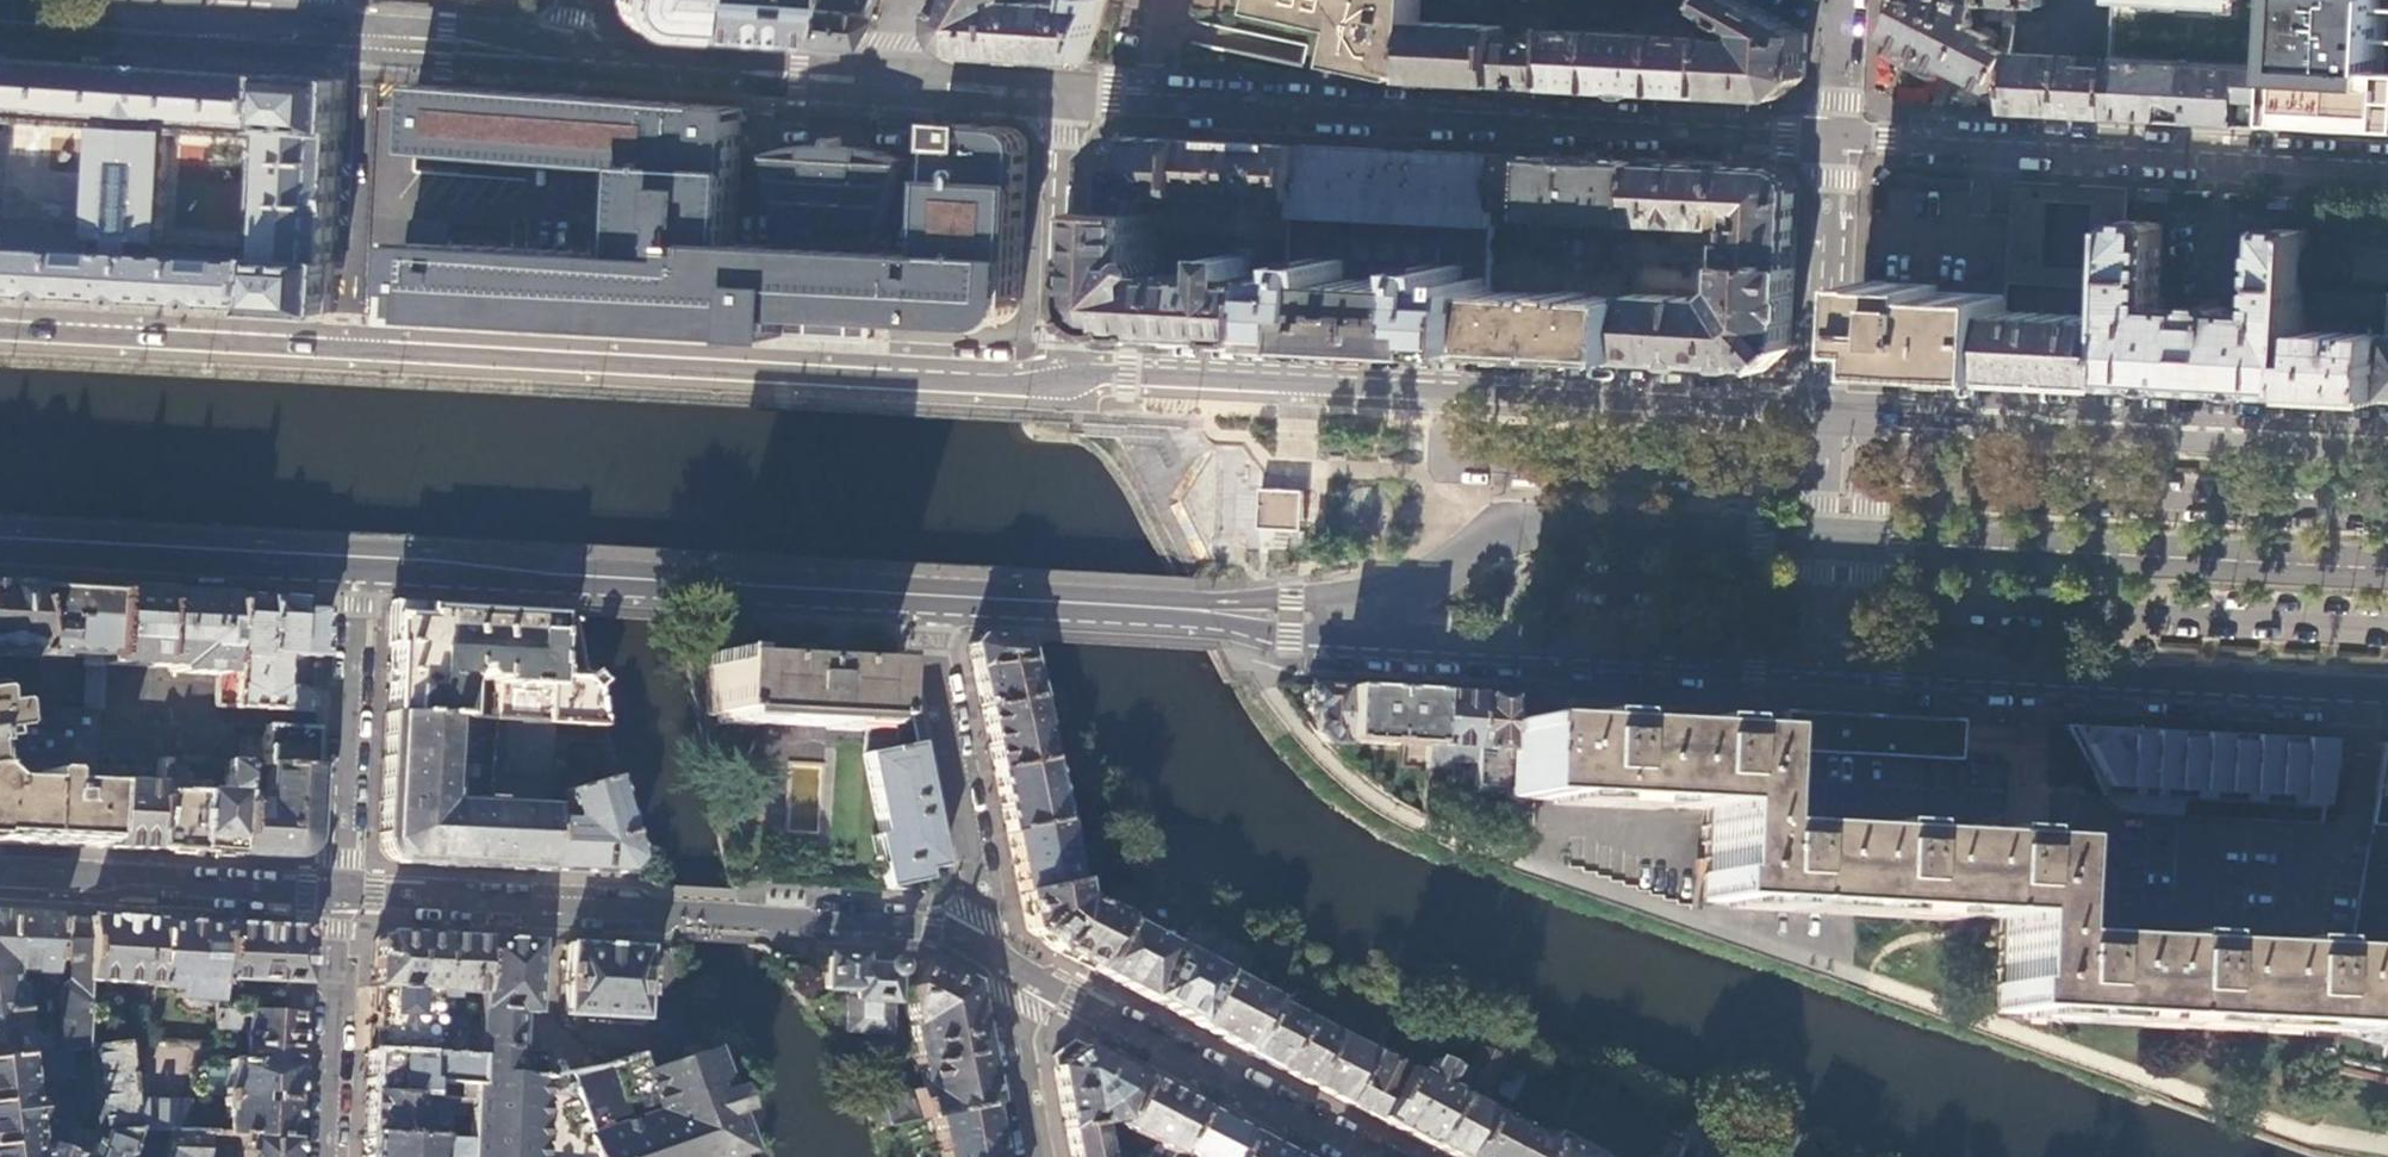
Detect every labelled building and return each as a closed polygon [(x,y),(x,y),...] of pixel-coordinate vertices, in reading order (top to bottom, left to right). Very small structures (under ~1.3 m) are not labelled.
[(612,7),(613,9),(614,13),(617,17),(619,19),(621,22),(624,24),(628,28),(635,31),(638,32),(644,33),(740,41),(782,44),(788,0),(612,0),(612,7)] [(782,44),(824,47),(839,48),(868,0),(788,0),(782,44)] [(1089,62),(1107,0),(1074,0),(1074,1),(1033,2),(1013,12),(1007,2),(1010,0),(951,0),(942,14),(944,30),(951,46),(965,54),(1022,58),(1089,62)] [(1265,11),(1338,27),(1348,29),(1342,62),(1412,76),(1413,72),(1420,73),(1423,23),(1423,0),(1267,0),(1265,11)] [(1711,8),(1713,10),(1721,15),(1731,20),(1731,23),(1742,29),(1744,28),(1753,33),(1753,42),(1719,39),(1717,93),(1749,95),(1784,97),(1807,78),(1809,34),(1748,0),(1714,0),(1711,8)] [(1991,2),(1985,13),(1989,16),(2006,19),(2004,35),(2006,37),(2001,48),(1994,45),(1999,36),(1993,28),(1988,26),(1982,30),(1972,25),(1975,9),(1955,0),(1925,0),(1922,7),(1908,0),(1899,0),(1880,37),(1911,52),(1928,60),(1952,71),(1960,75),(1967,79),(2012,100),(2014,52),(2016,52),(2017,3),(1991,2)] [(1975,9),(1985,13),(1991,2),(1985,2),(1985,0),(1955,0),(1975,9)] [(2114,67),(2111,115),(2121,116),(2130,116),(2133,60),(2277,70),(2273,124),(2365,128),(2387,130),(2387,0),(2119,0),(2114,67)] [(1618,5),(1564,3),(1564,16),(1618,20),(1617,14),(1618,5)] [(1636,6),(1618,5),(1617,14),(1636,15),(1636,6)] [(1507,28),(1423,23),(1420,73),(1420,78),(1468,80),(1505,82),(1507,36),(1507,28)] [(1717,93),(1719,39),(1720,38),(1563,30),(1563,40),(1561,85),(1570,86),(1636,89),(1672,91),(1717,93)] [(1535,84),(1561,85),(1563,40),(1507,36),(1505,82),(1535,84)] [(2055,112),(2111,115),(2114,67),(2096,66),(2096,57),(2016,52),(2014,52),(2012,100),(2012,104),(2011,110),(2055,112)] [(263,308),(336,312),(338,260),(336,260),(342,130),(345,131),(348,80),(342,80),(277,75),(277,76),(4,56),(4,55),(0,55),(0,131),(79,137),(73,221),(0,216),(0,291),(263,305),(263,308)] [(2252,122),(2273,124),(2277,70),(2133,60),(2130,116),(2150,117),(2252,122)] [(1017,128),(944,123),(938,253),(879,250),(909,163),(902,160),(888,155),(874,151),(867,149),(856,147),(844,146),(839,145),(824,146),(819,146),(804,148),(799,149),(785,153),(779,155),(792,246),(735,242),(746,109),(419,85),(415,148),(415,151),(618,166),(612,255),(410,242),(409,269),(408,285),(406,316),(762,335),(762,333),(874,339),(875,317),(1001,323),(1004,323),(1007,322),(1008,322),(1014,318),(1016,313),(1018,310),(1019,308),(1020,305),(1021,302),(1022,300),(1022,298),(1031,146),(1028,140),(1026,136),(1023,133),(1022,131),(1020,130),(1017,128)] [(1293,340),(1299,241),(1262,239),(1262,247),(1257,247),(1256,255),(1251,255),(1252,238),(1171,234),(1169,272),(1147,271),(1148,252),(1158,252),(1159,237),(1164,237),(1164,231),(1159,230),(1160,212),(1147,212),(1148,191),(1301,199),(1305,145),(1287,144),(1222,141),(1142,137),(1124,136),(1101,157),(1100,164),(1098,212),(1094,299),(1095,303),(1097,308),(1098,311),(1099,314),(1104,319),(1106,322),(1109,324),(1114,328),(1119,330),(1124,331),(1252,338),(1293,340)] [(1301,199),(1299,241),(1293,340),(1323,341),(1346,343),(1471,349),(1492,350),(1495,291),(1500,206),(1502,154),(1462,152),(1423,150),(1376,148),(1324,146),(1305,145),(1301,199)] [(6,202),(62,205),(65,150),(9,146),(6,202)] [(1519,155),(1502,154),(1500,206),(1524,208),(1524,216),(1535,216),(1535,215),(1538,156),(1519,155)] [(1595,159),(1538,156),(1535,215),(1642,220),(1646,161),(1595,159)] [(1714,165),(1646,161),(1642,220),(1727,225),(1729,203),(1742,203),(1740,241),(1733,240),(1732,263),(1796,267),(1798,222),(1800,186),(1798,181),(1796,178),(1793,174),(1788,170),(1782,168),(1769,167),(1714,165)] [(206,208),(250,211),(253,166),(208,162),(206,208)] [(2030,182),(2015,180),(2009,281),(2042,283),(2043,265),(2046,200),(2047,183),(2030,182)] [(2094,204),(2095,186),(2047,183),(2046,200),(2094,204)] [(2107,187),(2095,186),(2094,204),(2090,269),(2089,286),(2127,288),(2130,221),(2128,221),(2129,200),(2132,200),(2132,188),(2107,187)] [(2150,189),(2132,188),(2132,200),(2149,201),(2150,189)] [(2168,202),(2169,190),(2150,189),(2149,201),(2168,202)] [(2291,208),(2291,197),(2270,196),(2270,207),(2291,208)] [(2311,198),(2291,197),(2291,208),(2310,209),(2311,198)] [(2159,223),(2130,221),(2127,288),(2125,317),(2122,383),(2187,386),(2233,389),(2301,392),(2302,360),(2305,311),(2306,288),(2309,231),(2278,229),(2274,233),(2271,302),(2269,301),(2269,315),(2230,313),(2226,306),(2206,305),(2202,308),(2200,312),(2162,310),(2162,297),(2161,297),(2164,228),(2159,223)] [(1640,259),(1640,244),(1570,239),(1569,258),(1640,261),(1640,259)] [(1641,242),(1640,244),(1640,259),(1657,260),(1658,247),(1658,243),(1641,242)] [(1658,247),(1657,260),(1710,262),(1711,251),(1658,247)] [(1639,271),(1640,261),(1569,258),(1562,257),(1562,267),(1639,271)] [(1696,361),(1771,365),(1791,344),(1796,267),(1732,263),(1731,287),(1719,298),(1637,294),(1637,300),(1633,357),(1696,361)] [(2043,265),(2042,283),(2089,286),(2090,269),(2043,265)] [(1938,287),(1867,282),(1863,348),(1884,350),(1882,370),(1926,373),(2003,377),(2008,310),(2008,298),(1938,295),(1938,287)] [(2306,288),(2305,311),(2387,315),(2387,293),(2306,288)] [(1560,354),(1633,357),(1637,300),(1587,297),(1588,292),(1567,291),(1567,296),(1495,291),(1492,350),(1560,354)] [(2008,310),(2003,377),(2046,379),(2081,381),(2122,383),(2125,317),(2008,310)] [(2302,360),(2301,392),(2348,395),(2387,397),(2387,388),(2387,335),(2316,331),(2315,362),(2302,360)] [(1307,488),(1262,487),(1262,528),(1306,529),(1307,488)] [(22,586),(0,585),(0,657),(35,659),(22,586)] [(107,591),(22,586),(35,659),(55,661),(56,657),(102,660),(107,591)] [(222,598),(107,591),(102,660),(102,666),(105,666),(169,670),(169,673),(217,677),(218,659),(222,598)] [(318,604),(222,598),(218,659),(235,660),(232,708),(315,713),(316,690),(280,687),(282,654),(318,657),(318,646),(320,612),(318,612),(318,604)] [(390,687),(389,715),(447,719),(461,720),(464,681),(469,671),(476,671),(476,682),(494,684),(493,722),(495,722),(545,725),(597,728),(590,681),(563,679),(565,645),(552,644),(553,616),(391,607),(389,647),(392,647),(390,687)] [(980,707),(1031,696),(1020,639),(974,636),(967,645),(980,707)] [(749,714),(865,721),(867,688),(868,660),(707,651),(704,712),(749,714)] [(85,668),(85,679),(84,691),(104,692),(105,669),(85,668)] [(1341,739),(1344,686),(1316,685),(1305,684),(1304,709),(1316,710),(1315,729),(1323,741),(1340,742),(1341,739)] [(1359,687),(1344,686),(1341,739),(1383,742),(1386,689),(1359,687)] [(867,688),(865,721),(897,721),(908,717),(902,689),(867,688)] [(1404,690),(1386,689),(1383,742),(1425,745),(1428,691),(1404,690)] [(84,691),(82,713),(103,714),(104,692),(84,691)] [(1450,693),(1428,691),(1425,745),(1424,766),(1447,767),(1447,759),(1472,762),(1473,747),(1476,694),(1450,693)] [(1493,695),(1476,694),(1473,747),(1505,750),(1507,718),(1508,696),(1493,695)] [(1044,761),(1031,696),(980,707),(993,771),(1044,761)] [(1502,788),(1502,797),(1533,799),(1703,808),(1699,902),(1859,910),(1998,916),(1994,1012),(2336,1030),(2339,967),(2344,967),(2345,957),(2339,956),(2339,954),(2285,951),(2172,945),(2067,939),(2040,938),(2045,843),(1747,824),(1748,732),(1709,729),(1709,707),(1646,703),(1565,699),(1563,723),(1536,721),(1507,718),(1505,750),(1502,788)] [(1822,712),(1785,710),(1784,748),(1960,758),(1962,720),(1936,718),(1876,715),(1822,712)] [(862,737),(865,721),(749,714),(740,879),(882,887),(870,834),(876,832),(861,753),(862,737)] [(499,869),(540,870),(544,819),(548,740),(545,740),(545,725),(495,722),(494,739),(483,740),(473,745),(465,756),(462,769),(462,782),(491,784),(490,802),(477,801),(476,804),(443,802),(447,719),(389,715),(385,715),(381,790),(379,841),(381,850),(389,860),(395,864),(499,869)] [(914,742),(908,717),(897,721),(894,739),(894,746),(914,742)] [(228,763),(229,728),(132,722),(132,728),(102,726),(100,759),(156,762),(180,763),(221,765),(222,763),(228,763)] [(313,747),(314,728),(264,726),(262,766),(312,769),(313,747)] [(2330,763),(2332,739),(2289,737),(2133,729),(2110,741),(2103,727),(2074,726),(2108,787),(2299,797),(2299,805),(2323,806),(2330,763)] [(2133,729),(2103,727),(2110,741),(2133,729)] [(870,834),(882,887),(924,879),(922,868),(940,866),(918,762),(914,742),(894,746),(894,739),(862,737),(861,753),(876,832),(870,834)] [(1323,741),(1339,757),(1340,742),(1323,741)] [(2384,742),(2369,825),(2387,825),(2387,742),(2384,742)] [(1472,762),(1470,785),(1502,788),(1505,750),(1473,747),(1472,762)] [(1055,819),(1044,761),(993,771),(1005,829),(1055,819)] [(179,793),(180,763),(156,762),(155,785),(152,851),(174,852),(197,853),(199,795),(179,793)] [(239,764),(228,763),(222,763),(221,765),(221,796),(207,795),(206,785),(200,785),(199,795),(197,853),(216,854),(236,855),(239,764)] [(309,819),(312,769),(262,766),(239,764),(236,855),(271,856),(295,857),(299,857),(303,854),(306,851),(307,848),(308,845),(309,819)] [(56,788),(56,776),(38,775),(37,787),(0,785),(0,844),(28,845),(92,848),(94,790),(56,788)] [(94,790),(92,848),(123,849),(152,851),(155,785),(129,783),(128,777),(124,776),(123,782),(95,780),(94,790)] [(562,821),(544,819),(540,870),(586,873),(624,875),(635,861),(610,778),(558,794),(564,815),(562,821)] [(2299,805),(2299,797),(2108,787),(2107,796),(2299,805)] [(1069,881),(1055,819),(1005,829),(1018,892),(1069,881)] [(1073,897),(1069,881),(1018,892),(1026,930),(1054,951),(1063,955),(1089,969),(1114,919),(1135,894),(1123,884),(1104,907),(1105,914),(1073,897)] [(46,917),(0,914),(0,1061),(22,1058),(17,1032),(17,1031),(11,987),(5,987),(5,974),(44,978),(46,917)] [(57,917),(46,917),(44,978),(58,988),(67,983),(68,918),(57,917)] [(87,919),(68,918),(67,983),(58,988),(57,1027),(17,1032),(22,1058),(70,1053),(84,1051),(85,983),(87,919)] [(125,920),(87,919),(85,983),(153,986),(156,922),(125,920)] [(1170,949),(1114,919),(1089,969),(1110,980),(1143,997),(1170,949)] [(189,923),(156,922),(153,986),(153,990),(218,993),(219,981),(220,925),(189,923)] [(264,927),(220,925),(219,981),(276,984),(275,1001),(275,1014),(300,1015),(304,937),(300,934),(295,929),(264,927)] [(372,967),(371,994),(434,998),(437,998),(441,936),(409,934),(384,933),(373,942),(372,967)] [(437,998),(434,998),(434,1010),(444,1011),(445,998),(448,998),(448,993),(475,995),(480,996),(482,938),(460,937),(441,936),(437,998)] [(482,938),(480,996),(475,995),(474,1013),(473,1056),(471,1099),(469,1141),(469,1156),(736,1156),(744,1154),(745,1143),(734,1117),(740,1109),(738,1098),(732,1086),(723,1081),(709,1048),(639,1071),(634,1054),(543,1078),(515,1075),(519,1014),(533,1016),(537,942),(504,940),(482,938)] [(1190,960),(1170,949),(1143,997),(1166,1009),(1192,1022),(1230,947),(1216,940),(1206,959),(1202,967),(1190,960)] [(2351,940),(2337,1025),(2387,1037),(2387,949),(2351,940)] [(641,1021),(645,948),(627,947),(567,944),(563,1016),(641,1021)] [(1247,957),(1230,947),(1192,1022),(1211,1033),(1245,1051),(1271,1000),(1233,981),(1247,957)] [(1202,967),(1206,959),(1194,953),(1190,960),(1202,967)] [(857,967),(858,958),(837,957),(826,956),(824,989),(852,990),(852,997),(845,996),(843,1032),(887,1034),(889,976),(891,976),(893,975),(895,973),(896,972),(897,970),(897,967),(896,965),(895,964),(894,962),(892,961),(890,960),(888,960),(886,961),(884,962),(882,963),(881,965),(881,967),(881,968),(857,967)] [(911,1091),(916,1117),(931,1114),(989,1104),(966,985),(919,962),(908,985),(906,1006),(907,1015),(921,1089),(911,1091)] [(219,981),(218,993),(218,998),(275,1001),(276,984),(219,981)] [(1282,1006),(1306,1019),(1309,1012),(1318,993),(1295,981),(1284,1000),(1282,1006)] [(434,998),(371,994),(369,1021),(368,1050),(473,1056),(474,1013),(444,1011),(434,1010),(434,998)] [(1277,1004),(1271,1000),(1245,1051),(1258,1057),(1280,1069),(1306,1019),(1282,1006),(1277,1004)] [(299,1034),(300,1015),(275,1014),(218,1011),(217,1030),(247,1033),(246,1049),(298,1051),(299,1034)] [(1326,1093),(1346,1103),(1372,1053),(1306,1019),(1280,1069),(1296,1077),(1326,1093)] [(2337,1025),(2336,1030),(2336,1034),(2387,1046),(2387,1037),(2337,1025)] [(1117,1122),(1140,1076),(1116,1064),(1081,1046),(1054,1068),(1060,1102),(1066,1130),(1097,1125),(1117,1122)] [(68,1156),(124,1156),(133,1134),(127,1088),(122,1047),(91,1050),(101,1139),(77,1132),(68,1156)] [(298,1051),(246,1049),(231,1048),(228,1063),(297,1068),(298,1051)] [(1374,1048),(1372,1053),(1346,1103),(1358,1110),(1378,1120),(1404,1069),(1379,1057),(1381,1052),(1374,1048)] [(473,1056),(368,1050),(366,1075),(366,1094),(426,1097),(427,1083),(462,1085),(462,1099),(471,1099),(473,1056)] [(1452,1094),(1426,1145),(1439,1152),(1449,1156),(1460,1156),(1483,1111),(1474,1106),(1469,1103),(1461,1099),(1466,1090),(1480,1089),(1494,1062),(1474,1051),(1452,1094)] [(77,1132),(79,1126),(70,1053),(22,1058),(0,1061),(0,1156),(24,1156),(23,1150),(27,1149),(24,1124),(28,1124),(26,1107),(21,1107),(19,1083),(25,1077),(34,1086),(69,1082),(72,1103),(62,1103),(65,1129),(50,1155),(34,1153),(34,1156),(68,1156),(77,1132)] [(1418,1077),(1404,1069),(1378,1120),(1392,1127),(1426,1145),(1452,1094),(1437,1087),(1446,1069),(1427,1060),(1418,1077)] [(1494,1095),(1510,1103),(1528,1067),(1515,1060),(1511,1070),(1507,1068),(1494,1095)] [(296,1087),(297,1068),(228,1063),(229,1065),(228,1071),(228,1083),(221,1089),(221,1098),(295,1101),(296,1087)] [(211,1070),(209,1097),(221,1098),(221,1089),(228,1083),(228,1071),(211,1070)] [(1177,1096),(1140,1076),(1117,1122),(1115,1125),(1154,1144),(1162,1148),(1172,1153),(1174,1148),(1198,1106),(1177,1096)] [(141,1088),(127,1088),(133,1134),(166,1135),(172,1135),(173,1102),(143,1100),(141,1088)] [(879,1100),(883,1123),(916,1117),(911,1091),(910,1093),(907,1094),(906,1089),(891,1091),(892,1096),(879,1099),(879,1100)] [(426,1097),(366,1094),(364,1115),(363,1137),(423,1139),(424,1128),(436,1128),(438,1097),(426,1097)] [(1472,1097),(1469,1103),(1474,1106),(1477,1099),(1472,1097)] [(294,1122),(295,1101),(221,1098),(221,1107),(226,1116),(225,1137),(239,1138),(293,1140),(294,1122)] [(457,1141),(469,1141),(471,1099),(462,1099),(458,1098),(457,1141)] [(879,1100),(866,1102),(872,1125),(883,1123),(879,1100)] [(186,1136),(187,1104),(173,1102),(172,1135),(186,1136)] [(989,1104),(931,1114),(939,1156),(1000,1156),(989,1104)] [(1198,1106),(1174,1148),(1189,1155),(1188,1156),(1231,1156),(1245,1131),(1218,1117),(1198,1106)] [(1483,1111),(1460,1156),(1535,1156),(1543,1142),(1541,1141),(1483,1111)] [(1680,1146),(1676,1156),(1711,1156),(1720,1136),(1689,1124),(1680,1146)] [(1097,1125),(1066,1130),(1071,1156),(1102,1156),(1097,1125)] [(1264,1141),(1245,1131),(1231,1156),(1294,1156),(1264,1141)] [(1535,1156),(1585,1156),(1546,1133),(1541,1141),(1543,1142),(1535,1156)] [(186,1136),(172,1135),(166,1135),(160,1156),(201,1156),(202,1137),(186,1136)] [(363,1137),(362,1156),(430,1156),(431,1140),(423,1139),(363,1137)] [(293,1140),(239,1138),(238,1156),(292,1156),(293,1140)] [(469,1141),(457,1141),(442,1140),(441,1156),(469,1156),(469,1141)] [(1661,1156),(1676,1156),(1680,1146),(1669,1142),(1661,1156)] [(1159,1154),(1162,1148),(1154,1144),(1151,1150),(1159,1154)]
